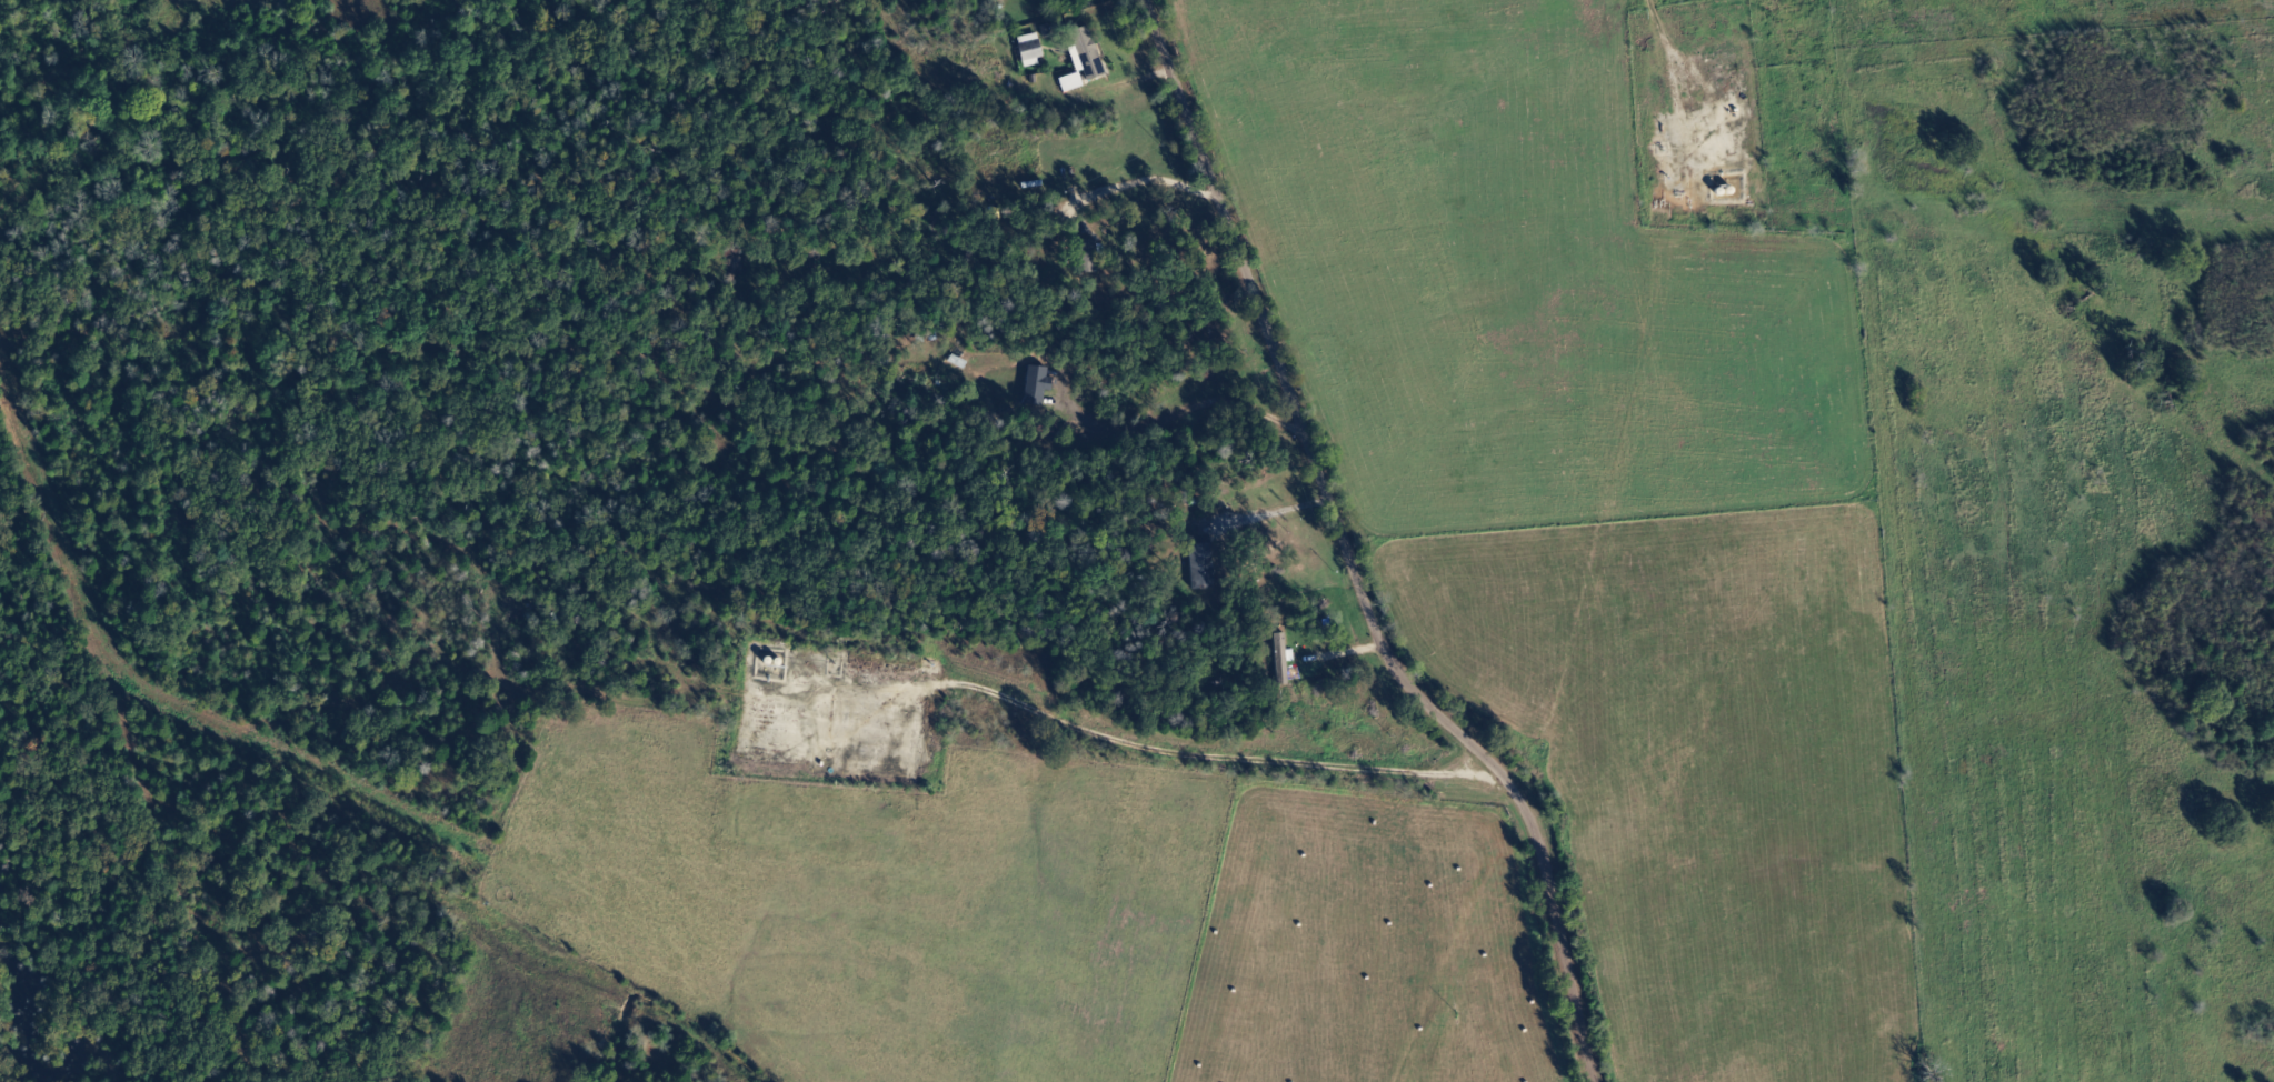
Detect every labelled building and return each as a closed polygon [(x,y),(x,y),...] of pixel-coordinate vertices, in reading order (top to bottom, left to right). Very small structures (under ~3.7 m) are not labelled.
[(1091,81),(1107,77),(1094,26),(1073,32),(1077,48),(1072,49),(1078,73),(1088,70),(1091,81)] [(1047,61),(1040,33),(1018,39),(1026,67),(1047,61)] [(1065,93),(1086,88),(1082,73),(1061,79),(1065,93)] [(1052,369),(1030,366),(1025,405),(1044,407),(1046,391),(1055,393),(1056,381),(1050,380),(1052,369)] [(1219,588),(1213,537),(1202,538),(1203,544),(1192,546),(1197,585),(1208,584),(1209,590),(1219,588)] [(1289,635),(1279,635),(1280,683),(1291,683),(1289,635)]
